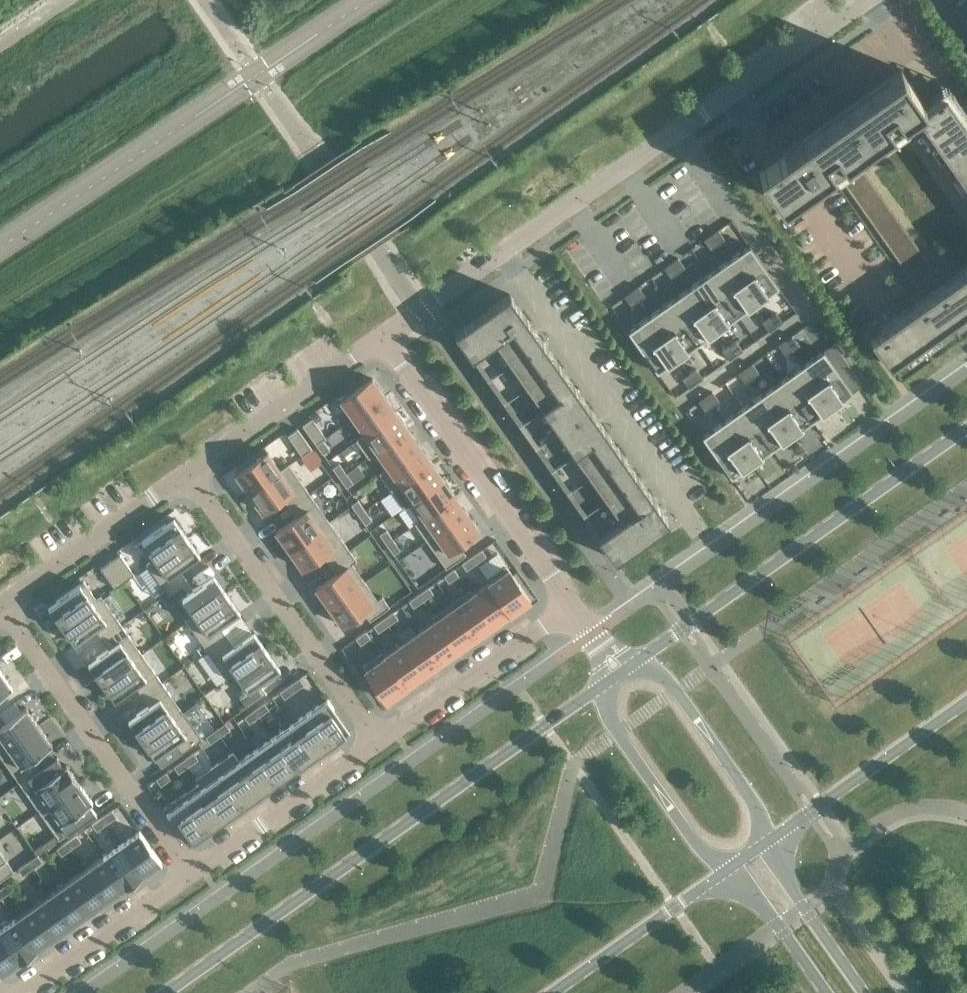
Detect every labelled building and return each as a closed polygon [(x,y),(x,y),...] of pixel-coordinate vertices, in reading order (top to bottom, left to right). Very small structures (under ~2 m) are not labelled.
[(783,152),(759,169),(782,202),(806,185),(915,108),(924,102),(901,69),(783,152)] [(950,90),(917,113),(966,184),(966,114),(950,90)] [(864,171),(870,167),(863,157),(857,161),(863,171),(864,171)] [(857,161),(850,166),(857,175),(863,171),(857,161)] [(850,166),(844,170),(851,180),(854,177),(857,175),(850,166)] [(844,170),(838,175),(845,184),(851,180),(844,170)] [(868,177),(864,171),(863,171),(857,175),(854,177),(859,184),(868,177)] [(845,184),(849,190),(859,184),(854,177),(851,180),(845,184)] [(873,183),(868,177),(859,184),(863,190),(873,183)] [(877,189),(873,183),(863,190),(867,196),(877,189)] [(849,190),(853,196),(863,190),(859,184),(849,190)] [(881,195),(877,189),(867,196),(872,202),(881,195)] [(853,196),(858,203),(867,196),(863,190),(853,196)] [(886,201),(881,195),(872,202),(876,208),(886,201)] [(858,203),(862,209),(872,202),(867,196),(858,203)] [(890,207),(886,201),(876,208),(880,214),(890,207)] [(862,209),(866,215),(876,208),(872,202),(862,209)] [(894,214),(890,207),(880,214),(883,218),(885,220),(894,214)] [(866,215),(871,221),(880,214),(876,208),(866,215)] [(871,221),(875,227),(885,220),(883,218),(880,214),(871,221)] [(898,220),(894,214),(885,220),(889,226),(898,220)] [(875,227),(879,233),(889,226),(885,220),(875,227)] [(903,226),(898,220),(889,226),(893,233),(903,226)] [(879,233),(884,239),(893,233),(889,226),(879,233)] [(907,232),(903,226),(893,233),(898,239),(907,232)] [(725,239),(718,230),(711,235),(718,244),(725,239)] [(911,238),(907,232),(898,239),(902,245),(911,238)] [(884,239),(888,245),(898,239),(893,233),(884,239)] [(711,235),(704,240),(711,249),(718,244),(711,235)] [(916,244),(911,238),(902,245),(906,251),(916,244)] [(888,245),(892,252),(902,245),(898,239),(888,245)] [(920,250),(916,244),(906,251),(910,257),(920,250)] [(892,252),(897,258),(906,251),(902,245),(892,252)] [(750,246),(729,260),(743,281),(764,266),(750,246)] [(924,256),(920,250),(910,257),(915,263),(924,256)] [(897,258),(901,264),(910,257),(906,251),(897,258)] [(929,263),(924,256),(915,263),(919,269),(929,263)] [(901,264),(905,270),(915,263),(910,257),(901,264)] [(685,267),(678,258),(671,263),(678,272),(685,267)] [(729,260),(709,274),(723,295),(743,281),(729,260)] [(671,263),(664,268),(671,277),(678,272),(671,263)] [(905,270),(909,276),(919,269),(915,263),(905,270)] [(933,268),(929,263),(919,269),(923,275),(926,273),(932,269),(933,269),(933,268)] [(932,269),(939,279),(946,274),(939,264),(933,268),(933,269),(932,269)] [(890,366),(966,312),(966,265),(880,327),(882,331),(871,339),(890,366)] [(743,281),(758,302),(779,287),(764,266),(743,281)] [(919,269),(909,276),(914,282),(920,278),(923,275),(919,269)] [(933,283),(939,279),(932,269),(926,273),(933,283)] [(920,278),(927,287),(933,283),(926,273),(923,275),(920,278)] [(709,274),(689,288),(703,309),(723,295),(709,274)] [(914,282),(921,292),(927,287),(920,278),(914,282)] [(723,295),(738,316),(758,302),(743,281),(723,295)] [(645,296),(638,286),(631,291),(638,301),(645,296)] [(689,288),(669,302),(683,323),(703,309),(689,288)] [(631,291),(624,296),(631,306),(638,301),(631,291)] [(526,317),(509,294),(455,332),(471,356),(526,317)] [(703,309),(718,330),(738,316),(723,295),(703,309)] [(669,302),(649,316),(663,337),(683,323),(669,302)] [(683,323),(698,344),(718,330),(703,309),(683,323)] [(776,327),(783,322),(776,312),(769,317),(776,327)] [(649,316),(628,331),(643,352),(663,337),(649,316)] [(542,340),(526,317),(471,356),(487,378),(542,340)] [(762,322),(769,332),(776,327),(769,317),(762,322)] [(663,337),(678,358),(698,344),(683,323),(663,337)] [(792,349),(799,345),(792,335),(785,340),(792,349)] [(643,352),(657,373),(678,358),(663,337),(643,352)] [(558,362),(542,340),(487,378),(503,401),(558,362)] [(778,345),(785,354),(792,349),(785,340),(778,345)] [(743,350),(736,341),(729,346),(736,355),(743,350)] [(839,351),(833,344),(824,351),(829,358),(839,351)] [(722,351),(729,360),(736,355),(729,346),(722,351)] [(817,386),(838,371),(833,365),(829,358),(824,351),(803,365),(817,386)] [(833,365),(843,358),(839,351),(829,358),(833,365)] [(838,371),(848,365),(843,358),(833,365),(838,371)] [(574,385),(558,362),(503,401),(519,423),(574,385)] [(752,378),(759,373),(752,363),(745,368),(752,378)] [(797,400),(817,386),(803,365),(783,379),(797,400)] [(843,378),(853,371),(848,365),(838,371),(843,378)] [(738,373),(745,383),(752,378),(745,368),(738,373)] [(703,378),(696,369),(689,374),(696,383),(703,378)] [(832,407),(853,392),(848,385),(843,378),(838,371),(817,386),(832,407)] [(848,385),(857,378),(853,371),(843,378),(848,385)] [(689,374),(682,379),(689,388),(696,383),(689,374)] [(353,418),(385,396),(372,378),(341,400),(353,418)] [(853,392),(863,385),(857,378),(848,385),(853,392)] [(777,414),(797,400),(783,379),(763,393),(777,414)] [(590,408),(574,385),(519,423),(535,446),(590,408)] [(812,421),(832,407),(817,386),(797,400),(812,421)] [(712,406),(719,401),(712,391),(705,396),(712,406)] [(757,428),(777,414),(763,393),(743,408),(757,428)] [(385,396),(353,418),(364,434),(365,435),(397,412),(385,396)] [(698,401),(705,411),(712,406),(705,396),(698,401)] [(792,435),(812,421),(797,400),(777,414),(792,435)] [(605,430),(590,408),(535,446),(551,469),(605,430)] [(737,442),(757,428),(743,408),(723,422),(737,442)] [(373,454),(408,429),(397,412),(365,435),(364,434),(356,440),(356,441),(368,457),(369,458),(373,455),(373,454)] [(772,449),(792,435),(777,414),(757,428),(772,449)] [(326,437),(312,418),(302,425),(316,444),(323,440),(326,437)] [(702,436),(717,457),(737,442),(723,422),(702,436)] [(752,463),(772,449),(757,428),(737,442),(752,463)] [(312,449),(298,429),(288,436),(302,456),(312,449)] [(408,429),(373,454),(373,455),(384,470),(385,471),(420,446),(408,429)] [(621,453),(605,430),(551,469),(567,491),(621,453)] [(316,444),(323,454),(330,450),(323,440),(316,444)] [(731,478),(752,463),(737,442),(717,457),(731,478)] [(392,491),(432,462),(420,446),(385,471),(384,470),(379,473),(380,474),(392,491)] [(268,452),(236,474),(249,493),(281,471),(280,470),(268,452)] [(637,475),(621,453),(567,491),(583,514),(637,475)] [(432,462),(392,491),(403,507),(404,508),(409,505),(408,504),(444,479),(432,462)] [(346,473),(339,463),(332,468),(339,478),(346,473)] [(290,507),(309,493),(289,465),(289,464),(280,470),(281,471),(249,493),(262,512),(283,497),(290,507)] [(346,473),(339,478),(346,488),(353,483),(346,473)] [(653,498),(637,475),(583,514),(598,536),(653,498)] [(444,479),(408,504),(409,505),(419,520),(420,521),(455,496),(444,479)] [(329,522),(309,493),(290,507),(296,517),(276,531),(289,550),(329,522)] [(455,496),(420,521),(419,520),(415,523),(415,524),(427,541),(467,513),(455,496)] [(670,521),(653,498),(598,536),(615,560),(670,521)] [(351,505),(358,515),(365,510),(358,500),(351,505)] [(358,515),(365,524),(372,520),(365,510),(358,515)] [(466,554),(459,545),(480,530),(467,513),(427,541),(446,568),(466,554)] [(187,537),(174,518),(138,543),(151,561),(151,562),(187,537)] [(349,550),(329,522),(289,550),(302,569),(323,554),(330,564),(349,550)] [(379,535),(386,544),(393,540),(386,530),(379,535)] [(146,564),(147,565),(167,594),(186,580),(179,570),(200,555),(187,537),(151,562),(151,561),(146,564)] [(400,550),(393,540),(386,544),(393,554),(400,550)] [(482,549),(472,556),(476,563),(486,556),(482,549)] [(330,564),(337,574),(316,588),(329,607),(365,582),(352,564),(357,561),(349,550),(330,564)] [(134,574),(120,555),(110,561),(124,581),(134,574)] [(466,570),(476,563),(472,556),(462,563),(466,570)] [(124,581),(110,561),(100,568),(114,588),(124,581)] [(531,600),(505,565),(487,578),(486,579),(489,582),(490,582),(512,614),(531,600)] [(454,569),(444,576),(449,583),(459,576),(454,569)] [(227,594),(214,575),(193,590),(186,580),(167,594),(187,622),(227,594)] [(61,625),(93,603),(94,604),(97,601),(97,600),(84,582),(48,607),(61,625)] [(342,625),(363,611),(370,621),(389,607),(382,596),(377,600),(365,582),(329,607),(342,625)] [(472,594),(494,626),(512,614),(490,582),(489,582),(472,594)] [(429,587),(419,594),(423,600),(433,593),(429,587)] [(187,622),(207,651),(226,637),(219,627),(240,612),(227,594),(187,622)] [(423,600),(419,594),(409,601),(413,607),(423,600)] [(454,607),(477,638),(494,626),(472,594),(455,606),(454,607)] [(437,619),(459,651),(477,638),(454,607),(455,606),(452,602),(451,603),(434,615),(433,616),(436,620),(437,619)] [(95,629),(102,639),(122,625),(114,615),(106,621),(94,604),(93,603),(61,625),(74,644),(95,629)] [(388,625),(398,618),(393,612),(383,619),(388,625)] [(378,632),(388,625),(383,619),(373,626),(378,632)] [(419,632),(441,663),(459,651),(437,619),(436,620),(419,632)] [(122,625),(102,639),(109,649),(88,664),(101,682),(133,660),(134,661),(142,655),(142,654),(122,625)] [(366,631),(356,638),(360,645),(370,638),(366,631)] [(227,679),(227,680),(232,677),(231,676),(267,651),(254,632),(233,647),(226,637),(207,651),(227,679)] [(401,644),(424,676),(441,663),(419,632),(401,644)] [(424,676),(401,644),(384,656),(384,657),(406,688),(424,676)] [(232,677),(244,694),(240,698),(247,707),(266,694),(260,684),(280,669),(267,651),(231,676),(232,677)] [(406,688),(384,657),(384,656),(382,652),(381,653),(362,666),(387,701),(406,688)] [(114,701),(135,686),(142,696),(162,682),(154,672),(146,678),(134,661),(133,660),(101,682),(114,701)] [(12,688),(0,670),(0,696),(12,688)] [(304,684),(299,678),(289,685),(294,691),(304,684)] [(142,696),(149,706),(128,720),(141,739),(173,717),(173,716),(160,699),(169,693),(162,682),(142,696)] [(289,685),(280,692),(284,698),(294,691),(289,685)] [(350,730),(327,699),(309,712),(331,743),(350,730)] [(259,716),(269,709),(264,703),(254,710),(259,716)] [(39,726),(26,707),(5,722),(0,714),(0,753),(39,726)] [(155,758),(175,743),(182,753),(202,739),(182,711),(181,710),(173,716),(173,717),(141,739),(155,758)] [(249,723),(259,716),(254,710),(244,717),(249,723)] [(309,712),(291,724),(313,756),(331,743),(309,712)] [(220,736),(230,729),(225,723),(215,730),(220,736)] [(291,724),(273,737),(296,768),(313,756),(291,724)] [(0,753),(0,756),(19,783),(39,769),(32,759),(52,745),(39,726),(0,753)] [(215,730),(205,737),(210,743),(220,736),(215,730)] [(273,737),(256,749),(278,781),(296,768),(273,737)] [(239,761),(238,762),(260,793),(278,781),(256,749),(239,761)] [(188,766),(198,759),(193,752),(183,759),(188,766)] [(233,752),(232,753),(214,765),(243,806),(260,793),(238,762),(239,761),(233,752)] [(183,759),(174,766),(178,773),(188,766),(183,759)] [(39,769),(19,783),(39,811),(79,783),(66,764),(45,779),(39,769)] [(197,778),(196,779),(199,783),(200,783),(225,818),(243,806),(214,765),(197,778)] [(171,778),(166,772),(156,779),(161,786),(171,778)] [(79,783),(39,811),(59,840),(79,826),(72,816),(92,801),(79,783)] [(182,795),(181,796),(184,799),(185,799),(207,831),(225,818),(200,783),(199,783),(182,795)] [(189,844),(207,831),(185,799),(184,799),(166,812),(189,844)] [(112,810),(102,817),(107,824),(117,817),(112,810)] [(102,817),(92,824),(96,831),(107,824),(102,817)] [(140,831),(121,844),(143,876),(162,863),(140,831)] [(81,841),(76,835),(66,842),(71,848),(81,841)] [(61,856),(71,848),(66,842),(56,849),(61,856)] [(121,844),(103,856),(126,888),(143,876),(121,844)] [(42,861),(38,855),(28,862),(32,868),(42,861)] [(103,856),(86,869),(108,901),(126,888),(103,856)] [(14,871),(7,861),(0,866),(0,881),(14,871)] [(32,868),(28,862),(18,869),(22,876),(32,868)] [(86,869),(68,881),(90,913),(108,901),(86,869)] [(68,881),(50,894),(73,926),(90,913),(68,881)] [(6,884),(0,889),(0,897),(1,898),(11,891),(6,884)] [(50,894),(33,906),(55,938),(73,926),(50,894)] [(33,906),(15,919),(37,950),(55,938),(33,906)] [(0,929),(0,935),(20,963),(37,950),(15,919),(0,929)] [(1,976),(20,963),(0,935),(0,975),(1,976)]
